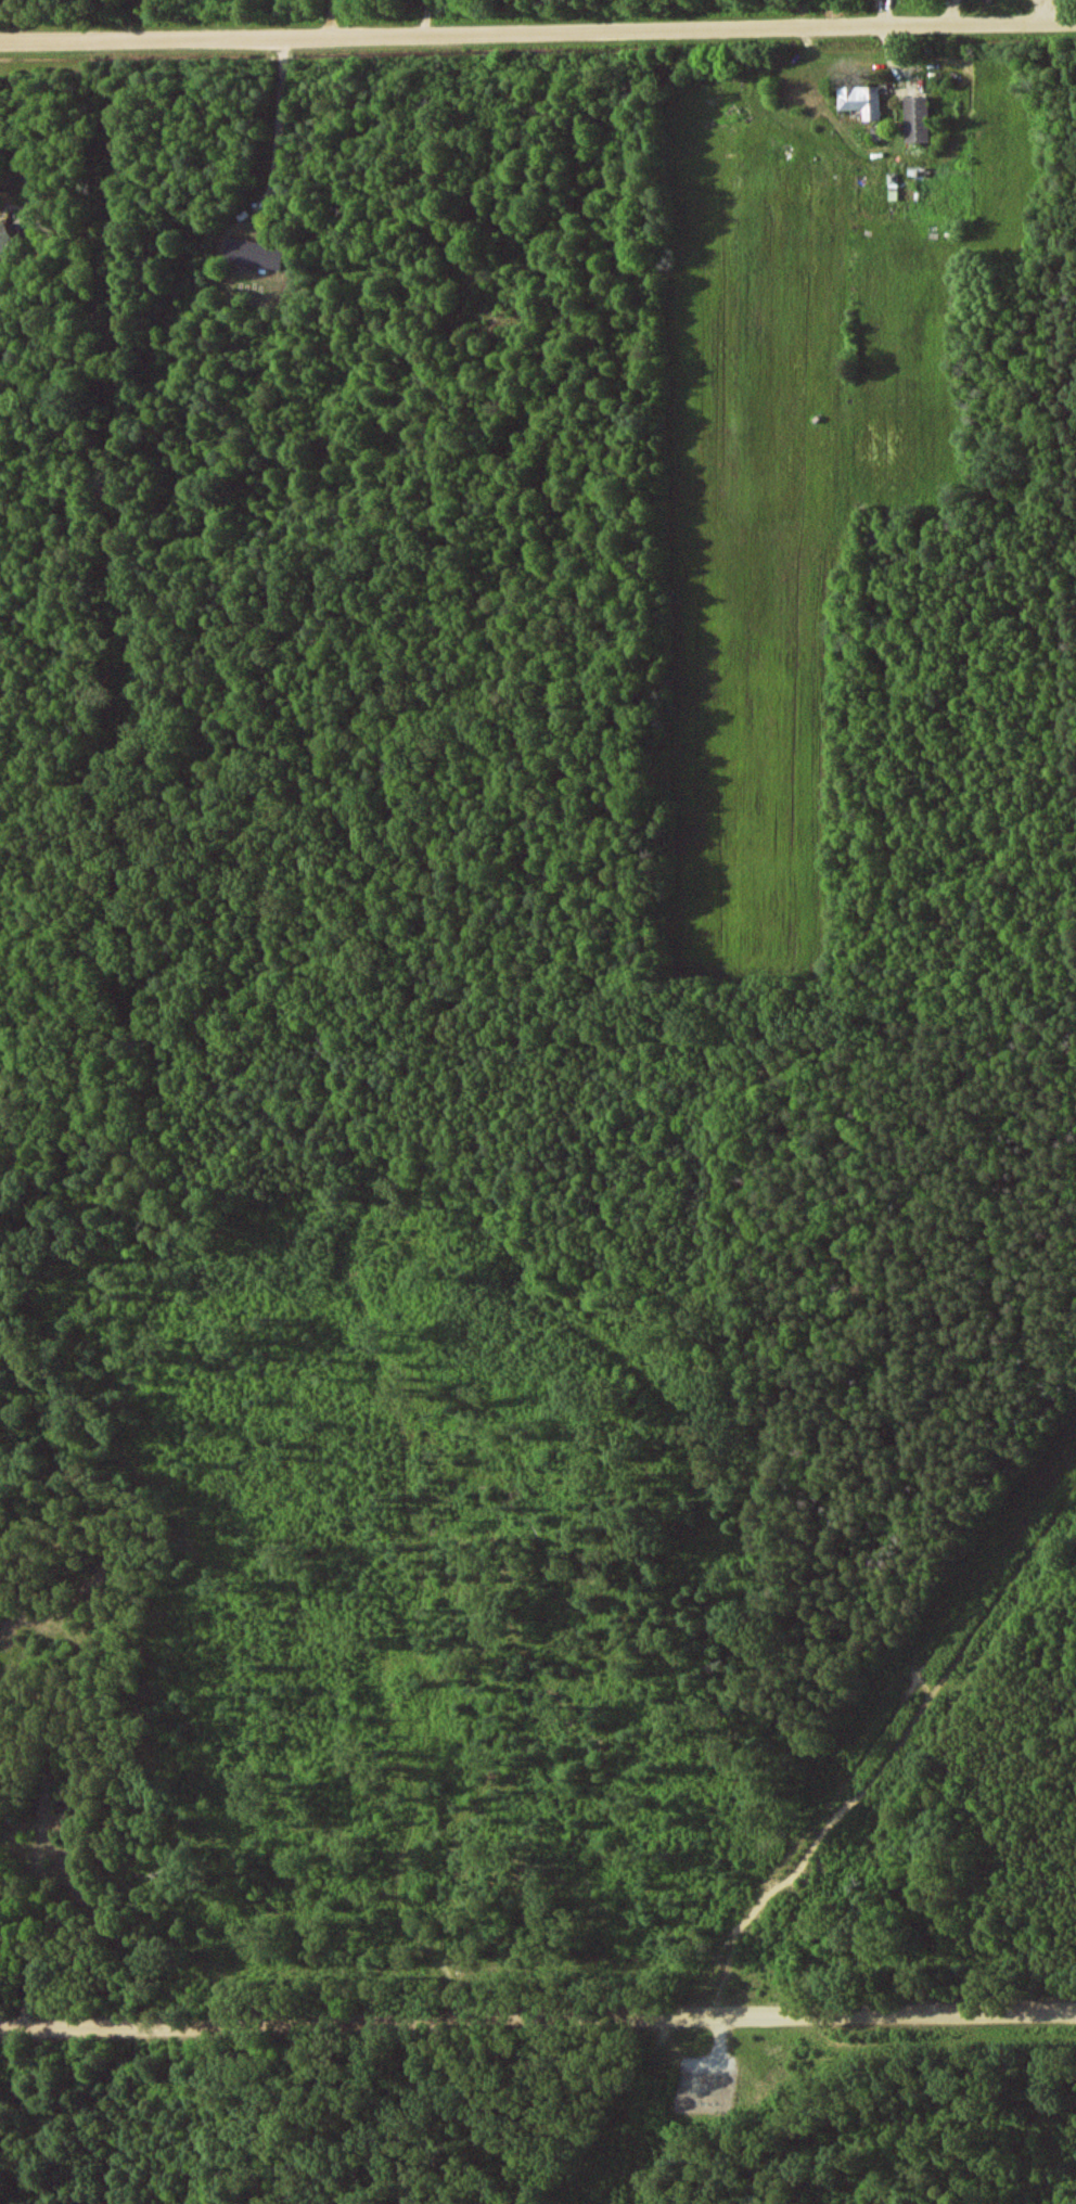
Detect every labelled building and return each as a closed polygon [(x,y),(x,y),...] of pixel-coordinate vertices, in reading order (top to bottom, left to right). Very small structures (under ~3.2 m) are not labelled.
[(837,91),(838,112),(863,111),(863,122),(879,122),(878,89),(837,91)] [(903,99),(905,144),(929,144),(928,98),(903,99)] [(14,243),(5,224),(0,226),(0,250),(14,243)] [(279,271),(282,249),(226,239),(222,261),(279,271)]
